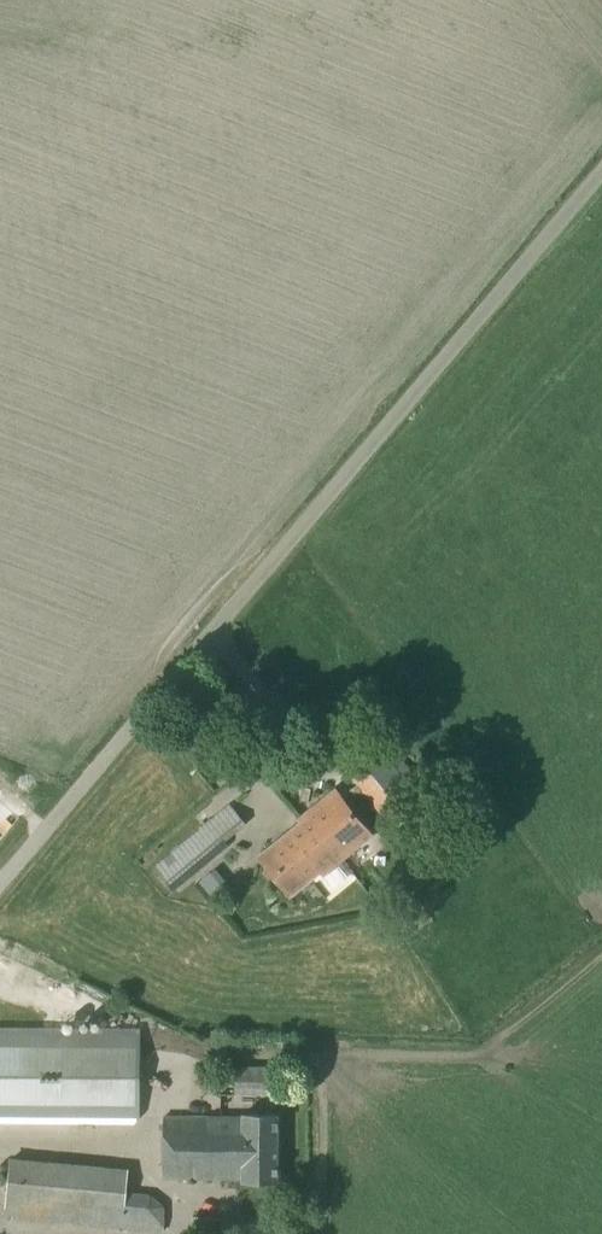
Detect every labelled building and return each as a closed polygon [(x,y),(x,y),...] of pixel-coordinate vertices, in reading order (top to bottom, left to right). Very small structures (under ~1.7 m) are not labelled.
[(385,822),(426,788),(391,745),(349,779),(385,822)] [(318,871),(321,875),(372,834),(336,790),(299,820),(301,823),(258,858),(288,895),(318,871)] [(24,810),(0,792),(0,841),(24,810)] [(173,893),(232,844),(226,837),(244,823),(228,804),(152,868),(173,893)] [(138,1035),(0,1034),(0,1116),(138,1117),(138,1035)] [(273,1096),(273,1067),(233,1066),(233,1095),(273,1096)] [(276,1182),(276,1114),(241,1115),(241,1117),(163,1117),(163,1178),(241,1178),(241,1182),(276,1182)] [(163,1233),(164,1207),(149,1194),(126,1192),(128,1169),(9,1157),(3,1218),(115,1229),(163,1233)]
